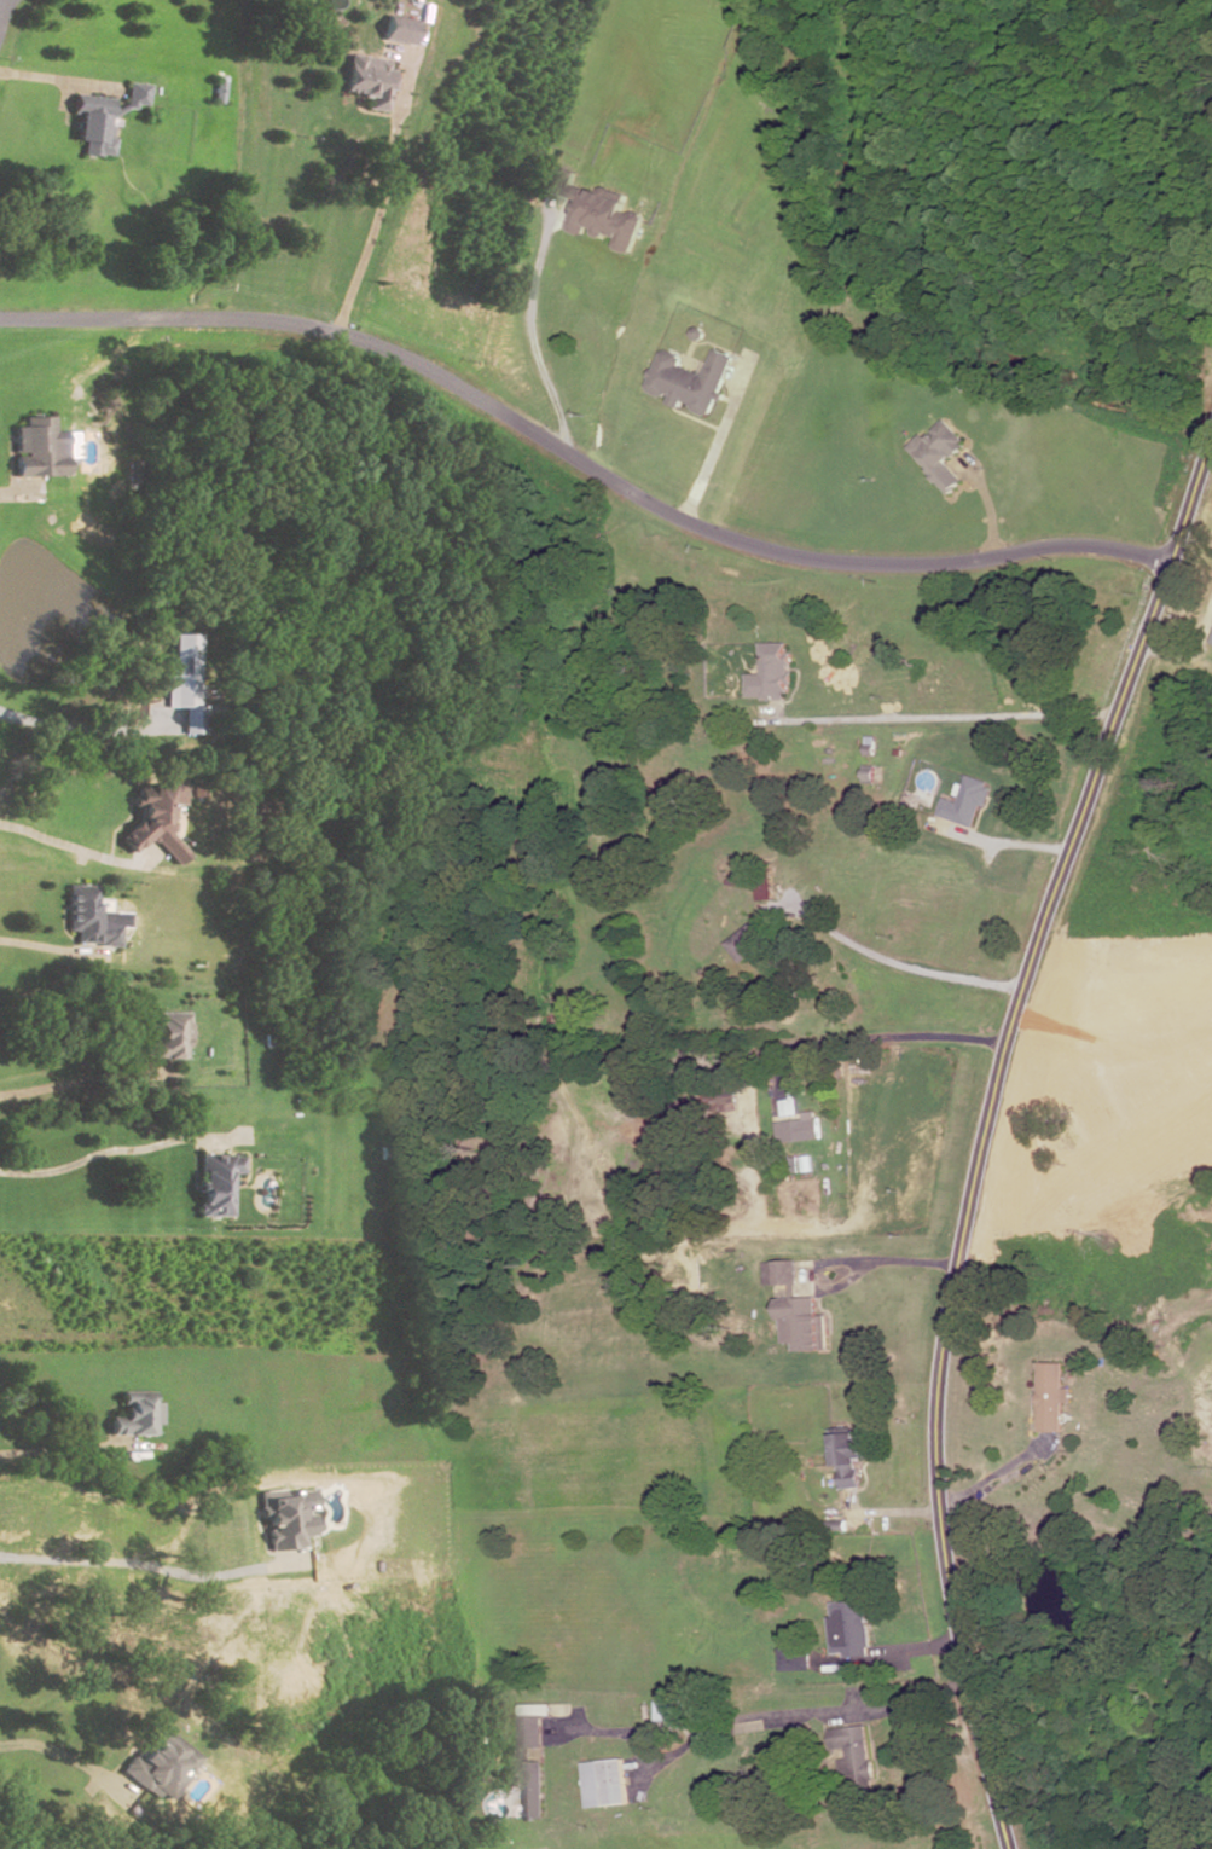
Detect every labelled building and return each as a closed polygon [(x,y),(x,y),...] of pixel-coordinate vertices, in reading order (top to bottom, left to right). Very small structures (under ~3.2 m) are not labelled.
[(387,17),(416,22),(411,45),(383,40),(387,17)] [(388,63),(387,70),(393,70),(387,114),(366,110),(367,98),(343,94),(349,57),(388,63)] [(71,95),(112,100),(111,110),(126,104),(127,85),(150,87),(147,108),(137,106),(135,111),(128,111),(110,121),(110,127),(114,127),(111,140),(115,140),(112,158),(99,156),(99,160),(81,157),(82,143),(74,141),(77,115),(69,115),(71,95)] [(544,186),(579,201),(568,228),(581,234),(585,225),(597,230),(596,233),(603,237),(604,232),(619,238),(614,249),(631,255),(645,216),(632,211),(630,218),(621,215),(626,202),(591,189),(588,193),(572,187),(576,175),(552,167),(544,186)] [(714,349),(735,359),(709,415),(704,417),(692,412),(691,405),(683,402),(680,408),(668,404),(671,396),(666,394),(660,396),(650,393),(648,387),(653,372),(655,372),(661,355),(668,352),(682,358),(683,363),(680,366),(702,376),(714,349)] [(21,419),(50,418),(50,433),(62,433),(63,476),(11,477),(10,428),(22,428),(21,419)] [(949,497),(905,448),(921,434),(926,440),(945,423),(965,446),(946,463),(963,482),(949,497)] [(170,636),(195,636),(196,708),(204,708),(204,735),(184,735),(184,709),(164,709),(164,667),(172,667),(170,636)] [(760,645),(787,644),(788,694),(782,694),(782,701),(744,701),(744,676),(760,674),(760,645)] [(864,737),(874,737),(872,755),(864,754),(864,737)] [(862,765),(874,766),(872,784),(860,783),(862,765)] [(964,776),(987,783),(985,788),(990,790),(984,808),(980,806),(972,829),(935,817),(941,798),(956,802),(964,776)] [(163,781),(182,782),(182,807),(168,807),(168,833),(190,857),(176,868),(149,836),(129,854),(116,839),(134,822),(134,798),(149,799),(149,787),(163,787),(163,781)] [(756,862),(759,900),(773,900),(771,860),(756,862)] [(66,888),(94,888),(94,914),(112,914),(112,927),(117,927),(116,946),(71,945),(71,933),(63,932),(63,912),(65,912),(66,888)] [(727,944),(742,963),(770,943),(754,923),(727,944)] [(152,1014),(153,1041),(135,1041),(135,1060),(182,1060),(182,1049),(187,1049),(187,1014),(152,1014)] [(706,1099),(721,1098),(722,1109),(738,1107),(737,1087),(705,1089),(706,1099)] [(779,1125),(782,1143),(822,1140),(819,1121),(779,1125)] [(197,1157),(240,1157),(239,1177),(228,1177),(228,1216),(197,1216),(197,1157)] [(773,1264),(798,1262),(799,1285),(776,1286),(773,1264)] [(778,1299),(818,1298),(818,1316),(828,1316),(828,1350),(796,1351),(796,1344),(785,1344),(784,1322),(779,1322),(778,1299)] [(1039,1364),(1063,1364),(1063,1391),(1071,1391),(1071,1404),(1065,1404),(1065,1434),(1039,1434),(1039,1364)] [(118,1393),(150,1393),(150,1403),(158,1403),(158,1425),(150,1425),(150,1437),(106,1437),(106,1419),(118,1419),(118,1393)] [(831,1430),(856,1427),(857,1441),(863,1439),(865,1459),(858,1460),(860,1489),(843,1490),(841,1468),(835,1468),(831,1430)] [(256,1490),(258,1519),(265,1518),(267,1550),(304,1547),(303,1535),(314,1535),(312,1511),(315,1510),(313,1489),(283,1492),(283,1488),(256,1490)] [(831,1604),(864,1601),(865,1615),(869,1613),(872,1647),(868,1648),(868,1657),(846,1659),(845,1654),(831,1656),(828,1618),(833,1617),(831,1604)] [(810,1647),(811,1670),(782,1671),(779,1650),(810,1647)] [(659,1699),(659,1719),(687,1718),(686,1698),(659,1699)] [(521,1720),(522,1763),(517,1763),(518,1819),(545,1819),(545,1763),(532,1763),(532,1749),(546,1749),(545,1718),(521,1720)] [(827,1732),(866,1727),(876,1792),(846,1797),(839,1746),(829,1747),(827,1732)] [(156,1734),(179,1754),(184,1750),(197,1761),(166,1798),(146,1783),(141,1789),(123,1774),(133,1762),(138,1766),(143,1760),(149,1764),(155,1758),(150,1755),(153,1750),(158,1754),(162,1750),(151,1740),(156,1734)] [(585,1763),(625,1760),(630,1804),(590,1809),(585,1763)]
